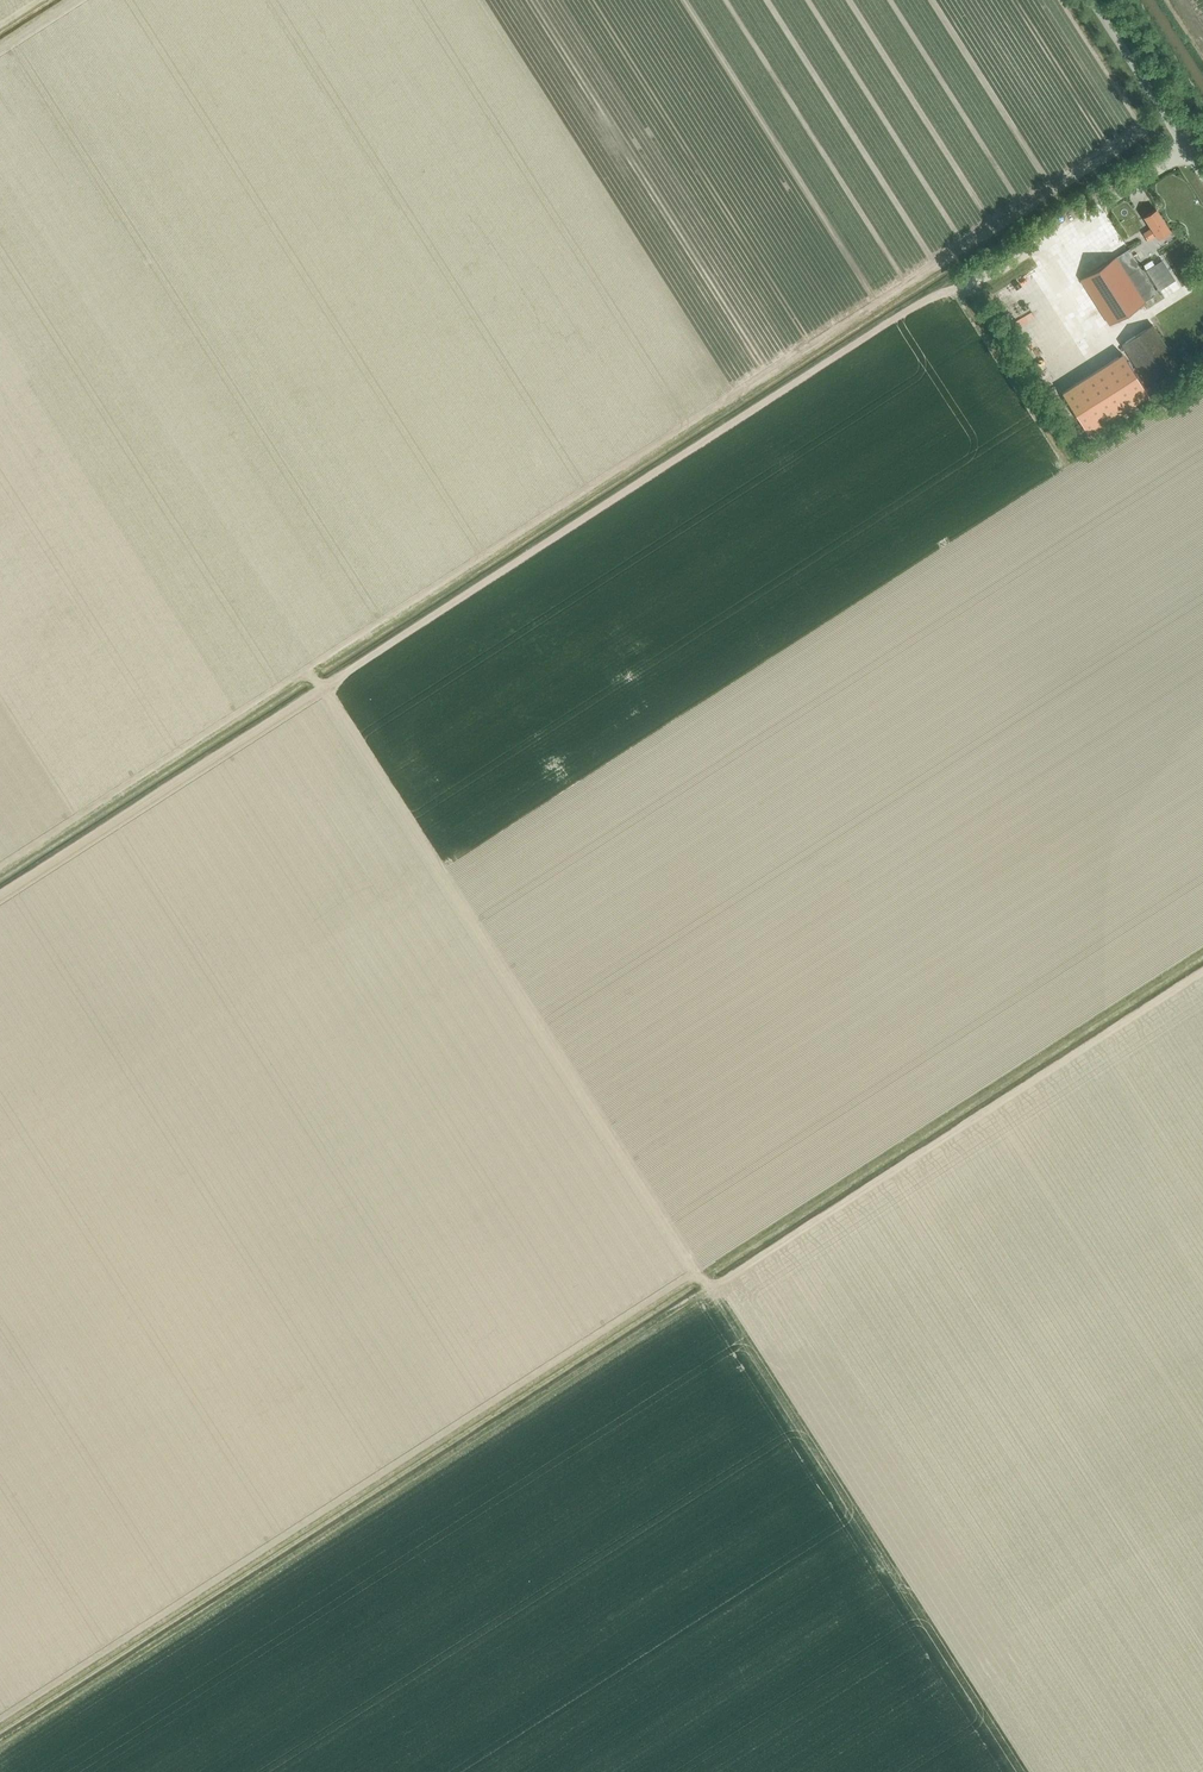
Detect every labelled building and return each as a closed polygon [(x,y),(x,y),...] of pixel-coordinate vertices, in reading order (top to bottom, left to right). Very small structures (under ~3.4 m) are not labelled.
[(1158,239),(1170,232),(1156,209),(1144,217),(1151,229),(1143,234),(1147,241),(1156,235),(1158,239)] [(1107,233),(1105,235),(1097,225),(1088,231),(1098,245),(1110,236),(1107,233)] [(1116,257),(1144,302),(1145,302),(1157,293),(1129,249),(1116,257)] [(1109,324),(1144,302),(1116,257),(1081,280),(1109,324)] [(1154,395),(1185,376),(1153,324),(1122,344),(1154,395)] [(1072,361),(1082,356),(1078,346),(1067,350),(1072,361)] [(1122,353),(1061,392),(1087,433),(1148,394),(1122,353)]
